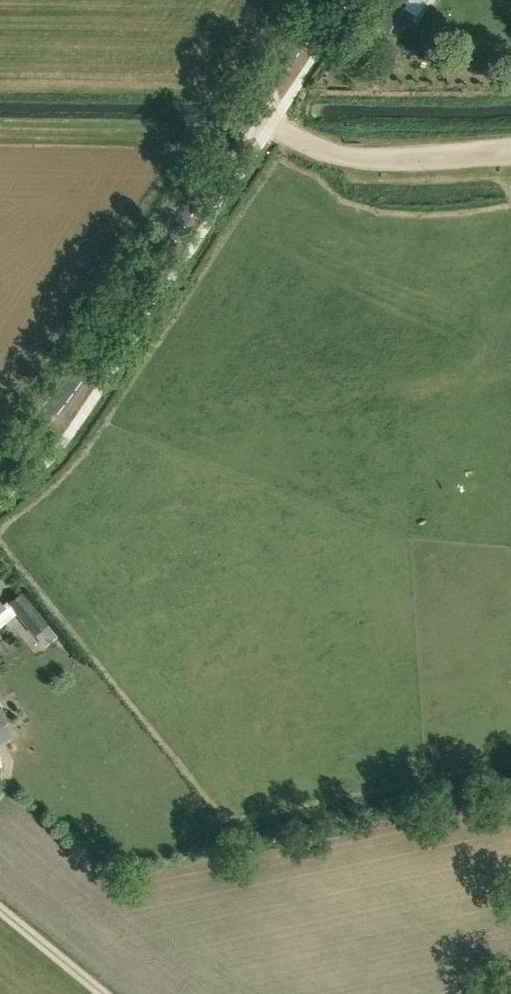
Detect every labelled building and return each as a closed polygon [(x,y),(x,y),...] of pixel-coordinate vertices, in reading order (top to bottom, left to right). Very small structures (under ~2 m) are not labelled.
[(298,96),(292,110),(303,114),(309,101),(298,96)] [(0,628),(16,613),(45,647),(58,635),(22,593),(9,604),(7,602),(3,605),(0,602),(0,627),(0,628)]
